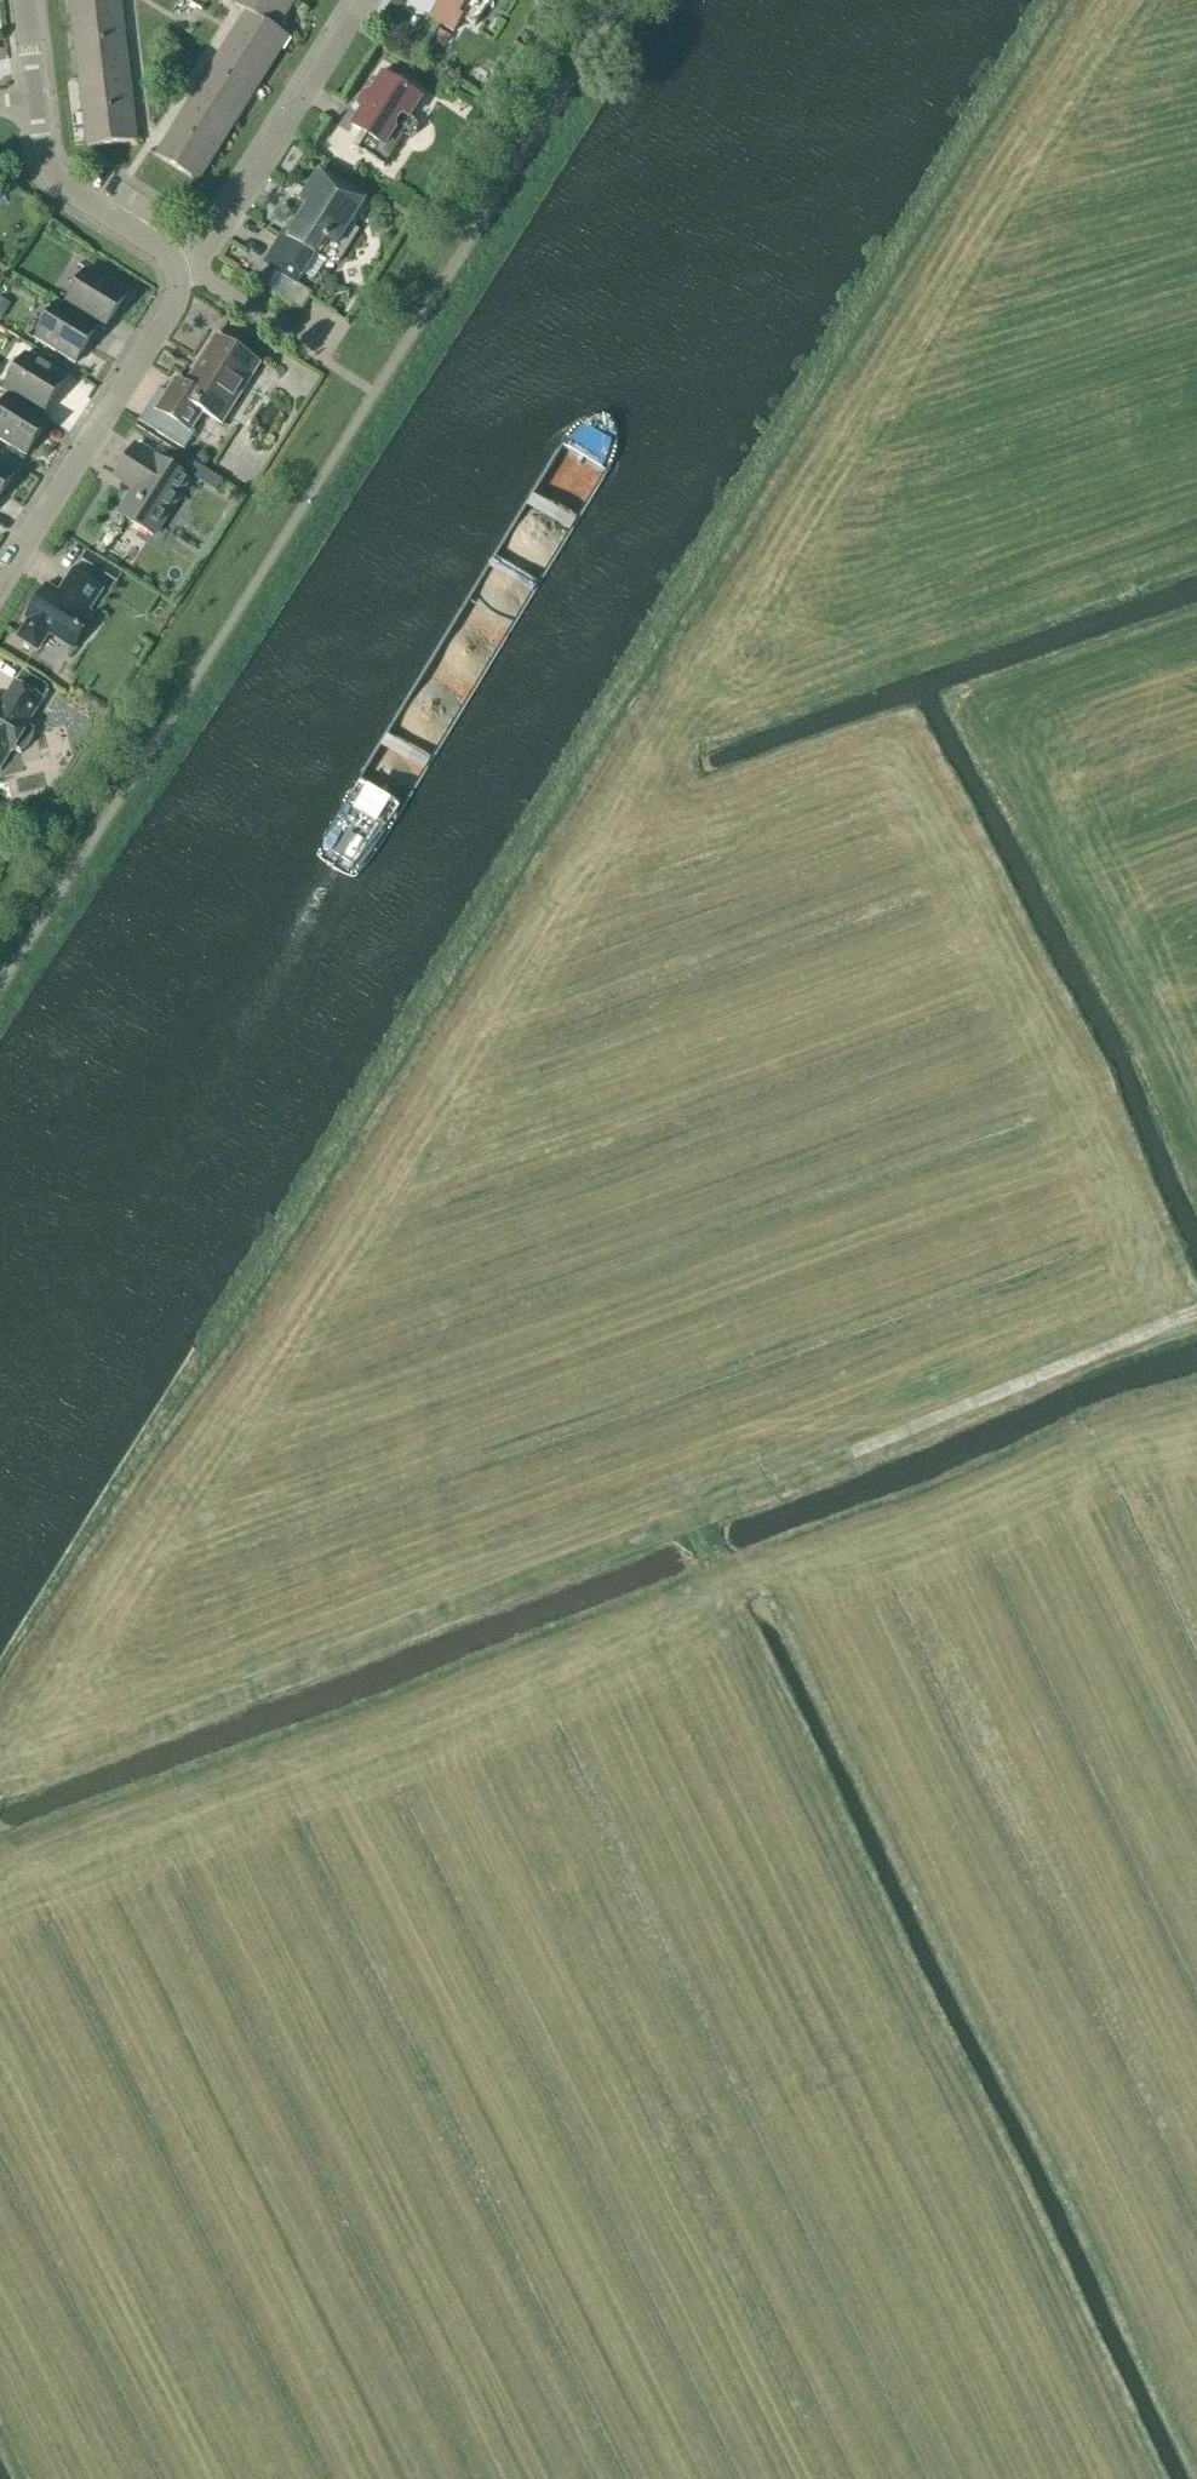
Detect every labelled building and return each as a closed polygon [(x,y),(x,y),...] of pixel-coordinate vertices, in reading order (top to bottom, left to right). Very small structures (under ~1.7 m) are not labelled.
[(119,0),(70,0),(72,13),(120,7),(119,0)] [(276,30),(293,2),(291,0),(238,0),(235,5),(247,13),(275,31),(276,30)] [(488,6),(482,2),(484,0),(440,0),(429,18),(454,33),(462,19),(475,27),(488,6)] [(72,13),(76,47),(124,41),(120,7),(72,13)] [(247,13),(229,41),(270,67),(288,38),(276,30),(275,31),(247,13)] [(451,35),(437,27),(430,38),(445,46),(451,35)] [(76,47),(80,80),(128,75),(124,41),(76,47)] [(252,96),(270,67),(229,41),(211,70),(252,96)] [(193,99),(234,124),(252,96),(211,70),(193,99)] [(132,108),(128,75),(80,80),(83,114),(132,108)] [(421,101),(382,76),(376,86),(377,87),(372,95),(369,94),(365,95),(362,97),(359,102),(358,105),(359,109),(362,111),(352,127),(361,133),(352,147),(385,167),(391,158),(404,138),(410,139),(411,139),(417,135),(417,134),(418,127),(418,126),(414,121),(410,118),(421,101)] [(193,99),(175,127),(216,153),(234,124),(193,99)] [(83,114),(87,148),(136,142),(132,108),(83,114)] [(197,182),(216,153),(175,127),(157,157),(197,182)] [(283,234),(264,264),(297,284),(315,256),(326,264),(330,266),(338,264),(359,231),(350,226),(365,201),(319,172),(300,202),(307,207),(288,237),(283,234)] [(58,303),(104,331),(127,294),(87,269),(65,306),(59,302),(58,303)] [(1,321),(9,308),(0,303),(0,320),(1,321)] [(104,332),(104,331),(58,303),(35,340),(75,365),(98,328),(104,332)] [(221,423),(258,365),(216,339),(185,387),(176,381),(158,410),(168,416),(158,433),(185,450),(196,433),(191,429),(203,411),(221,423)] [(3,391),(49,420),(49,419),(43,415),(66,379),(26,354),(3,391)] [(49,420),(3,391),(2,392),(9,396),(0,410),(0,441),(25,457),(49,420)] [(155,460),(134,447),(115,477),(136,490),(119,515),(153,536),(188,479),(156,458),(155,460)] [(176,453),(171,461),(192,474),(190,478),(202,485),(209,474),(176,453)] [(17,471),(0,460),(0,498),(17,471)] [(109,567),(103,576),(116,584),(122,575),(109,567)] [(86,614),(101,590),(73,572),(58,596),(46,588),(27,617),(31,619),(19,638),(38,650),(49,631),(75,647),(93,619),(86,614)] [(10,751),(12,752),(13,750),(22,755),(36,732),(28,727),(29,724),(28,724),(42,701),(14,684),(0,706),(0,768),(10,751)]
